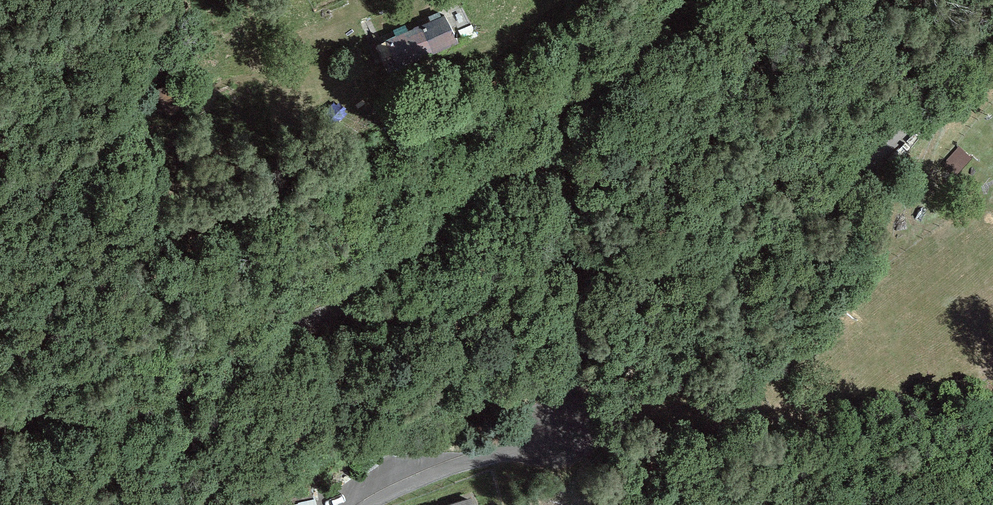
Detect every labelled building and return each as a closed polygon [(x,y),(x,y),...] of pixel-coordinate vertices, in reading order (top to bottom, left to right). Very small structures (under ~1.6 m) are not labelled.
[(447,14),(386,41),(399,70),(459,43),(447,14)] [(972,159),(959,146),(941,164),(954,177),(972,159)] [(287,504),(314,504),(311,497),(287,504)]
